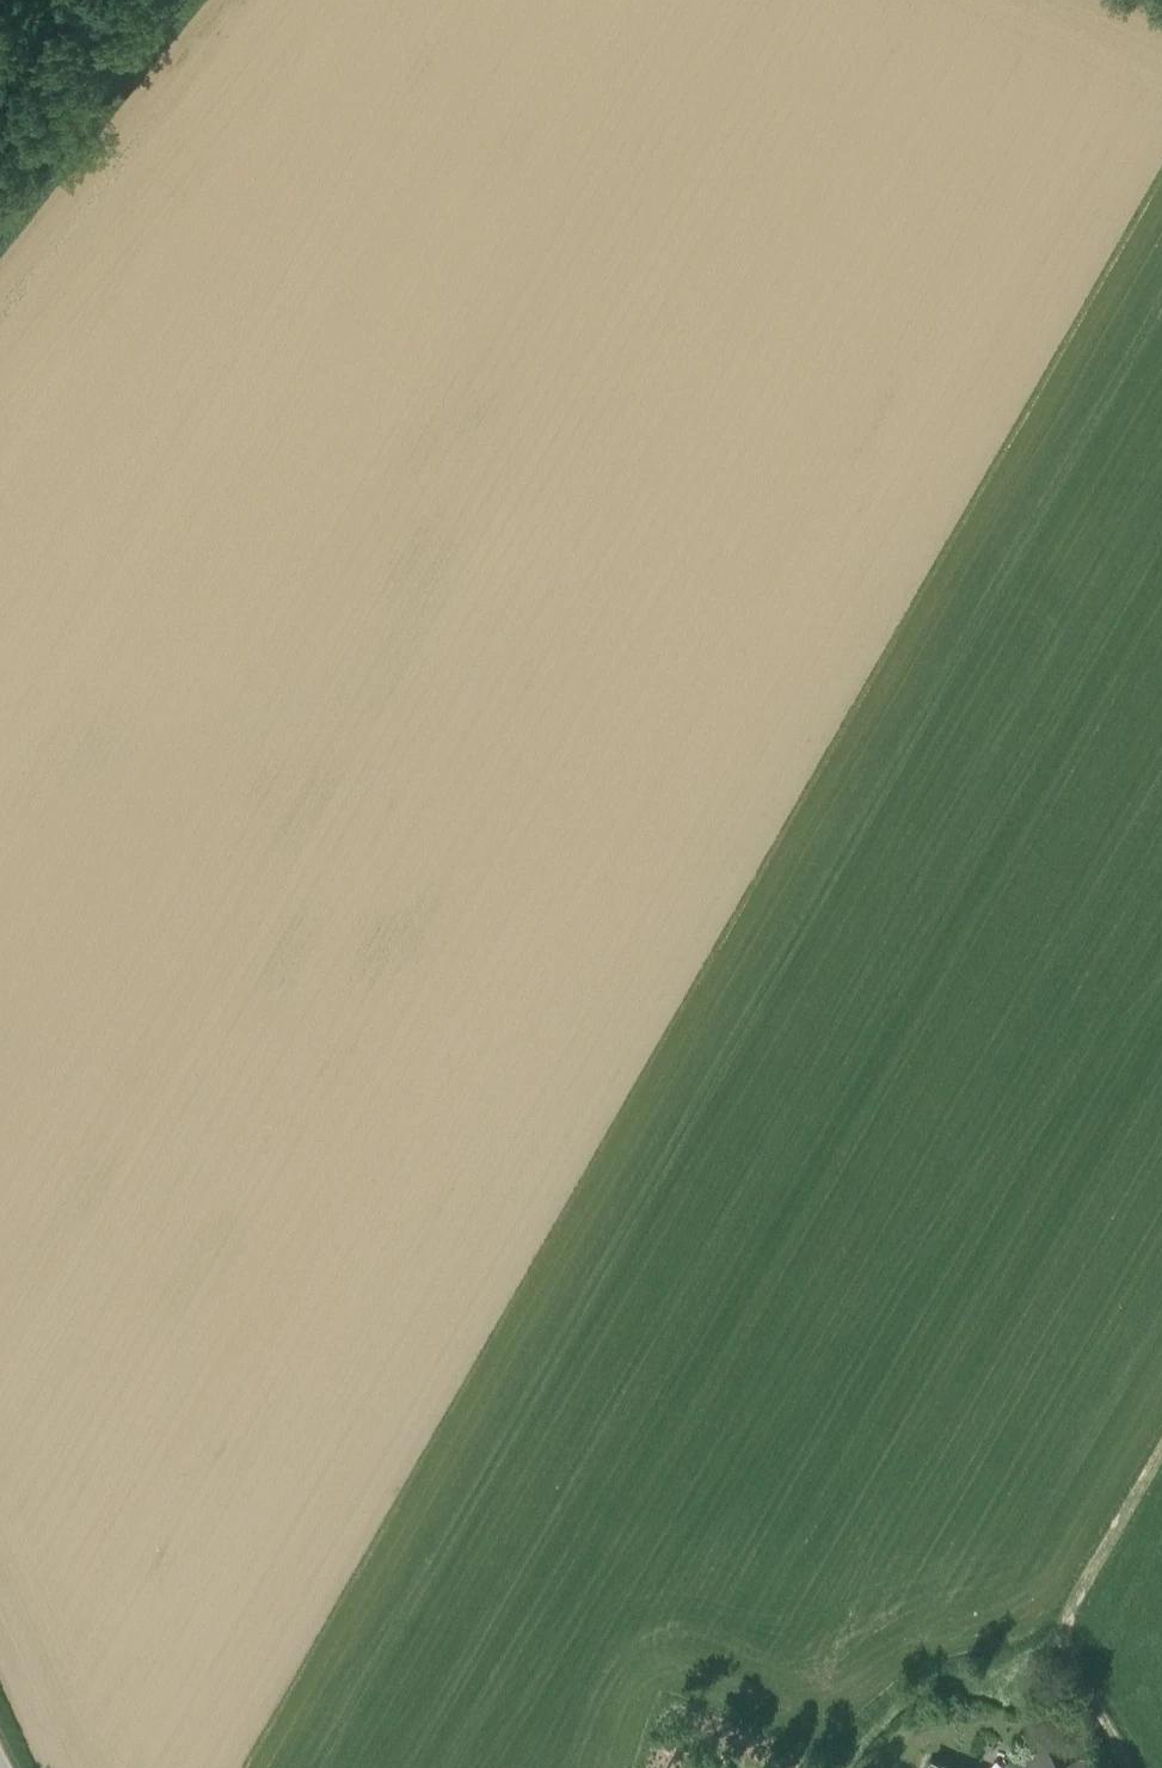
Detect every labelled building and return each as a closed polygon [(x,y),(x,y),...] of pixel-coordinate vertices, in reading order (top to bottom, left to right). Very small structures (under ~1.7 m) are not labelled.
[(1091,1760),(1029,1737),(1018,1767),(1088,1767),(1091,1760)]
